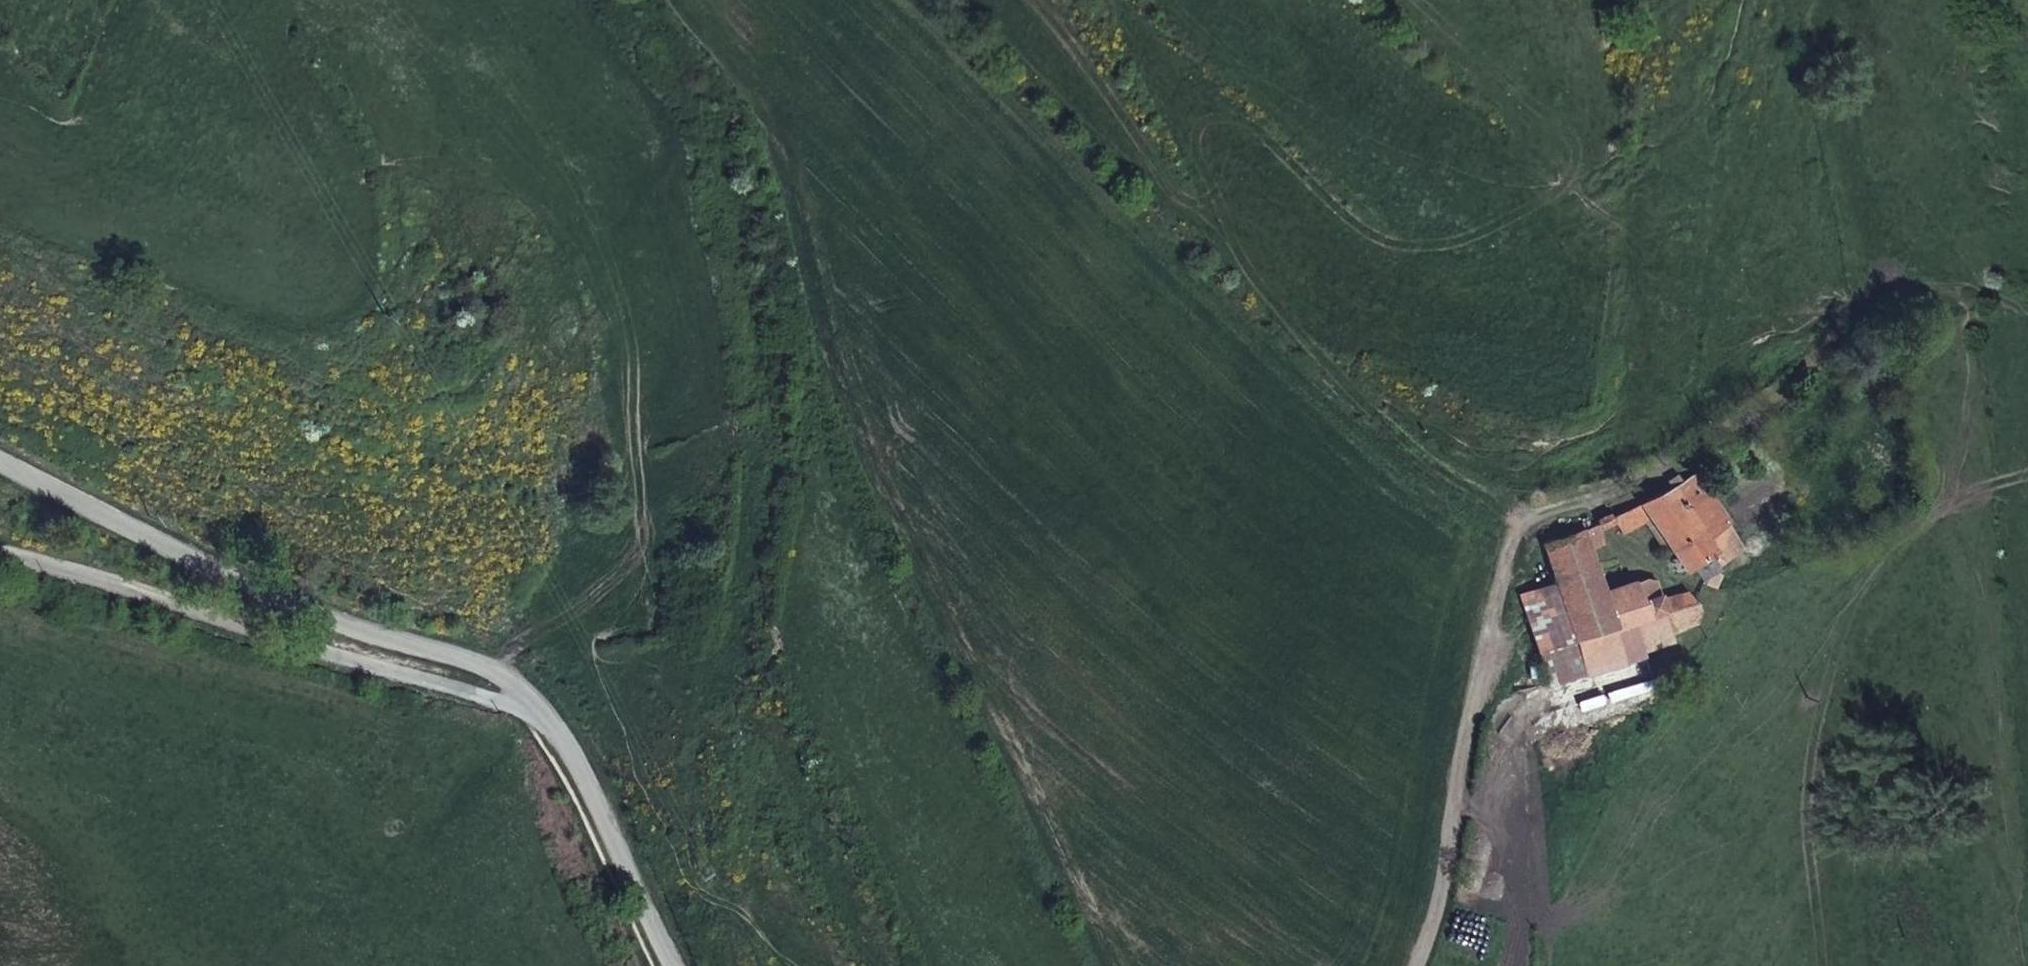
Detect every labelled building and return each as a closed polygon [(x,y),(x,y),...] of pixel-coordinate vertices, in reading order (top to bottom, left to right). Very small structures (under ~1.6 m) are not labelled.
[(1704,588),(1722,581),(1710,556),(1734,545),(1695,471),(1669,487),(1636,503),(1621,509),(1630,530),(1659,518),(1685,571),(1693,568),(1704,588)] [(1602,543),(1594,521),(1552,539),(1543,543),(1573,640),(1626,620),(1634,644),(1663,633),(1662,624),(1680,619),(1686,609),(1683,598),(1679,598),(1656,609),(1653,609),(1645,586),(1635,583),(1601,596),(1587,549),(1602,543)] [(1722,581),(1748,571),(1734,545),(1710,556),(1722,581)] [(1611,652),(1634,644),(1626,620),(1573,640),(1582,669),(1613,659),(1611,652)] [(536,650),(528,643),(520,651),(529,659),(536,650)]
